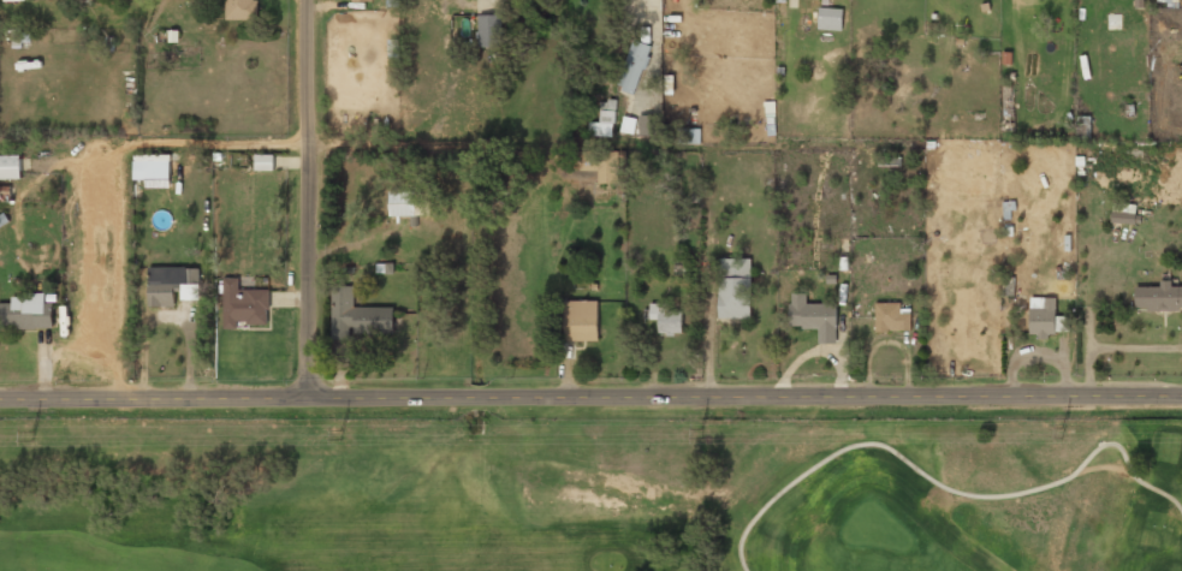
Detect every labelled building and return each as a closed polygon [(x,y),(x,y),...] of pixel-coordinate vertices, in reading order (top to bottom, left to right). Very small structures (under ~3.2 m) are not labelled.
[(224,20),(254,20),(254,0),(224,0),(224,20)] [(842,9),(818,7),(817,29),(841,30),(842,9)] [(500,15),(478,15),(478,46),(501,46),(500,15)] [(1119,38),(1119,23),(1109,23),(1109,38),(1119,38)] [(649,47),(631,42),(617,90),(636,95),(649,47)] [(655,132),(654,117),(641,118),(642,133),(655,132)] [(598,137),(611,133),(607,121),(594,125),(598,137)] [(700,128),(678,129),(678,143),(700,143),(700,128)] [(20,178),(0,178),(0,155),(19,154),(20,178)] [(273,171),(255,169),(255,155),(273,155),(273,171)] [(416,178),(432,178),(432,214),(416,214),(416,191),(416,178)] [(416,191),(416,214),(390,214),(390,191),(416,191)] [(1113,222),(1131,225),(1133,213),(1115,212),(1113,222)] [(8,221),(0,226),(0,215),(4,213),(8,221)] [(750,260),(718,260),(718,320),(750,320),(750,260)] [(385,262),(393,262),(393,273),(385,273),(385,263),(385,262)] [(385,263),(385,273),(375,273),(375,263),(385,263)] [(198,269),(198,299),(180,299),(180,291),(174,291),(174,307),(148,307),(148,267),(186,267),(186,269),(198,269)] [(267,323),(247,325),(247,320),(236,320),(236,328),(224,328),(222,278),(238,278),(238,290),(269,290),(269,309),(267,309),(267,323)] [(351,332),(351,338),(331,338),(331,286),(354,286),(354,308),(393,308),(392,333),(351,332)] [(1134,313),(1181,313),(1181,287),(1134,286),(1134,313)] [(17,325),(0,325),(0,303),(12,303),(12,297),(23,297),(23,293),(44,293),(44,303),(52,303),(52,327),(35,327),(35,328),(17,328),(17,325)] [(807,295),(789,295),(788,329),(818,329),(818,344),(836,345),(837,307),(807,305),(807,295)] [(1055,339),(1056,299),(1029,298),(1029,338),(1055,339)] [(598,302),(596,340),(565,339),(566,302),(598,302)] [(910,332),(910,304),(874,304),(874,332),(910,332)] [(682,307),(648,307),(648,322),(658,322),(658,335),(682,335),(682,307)]
